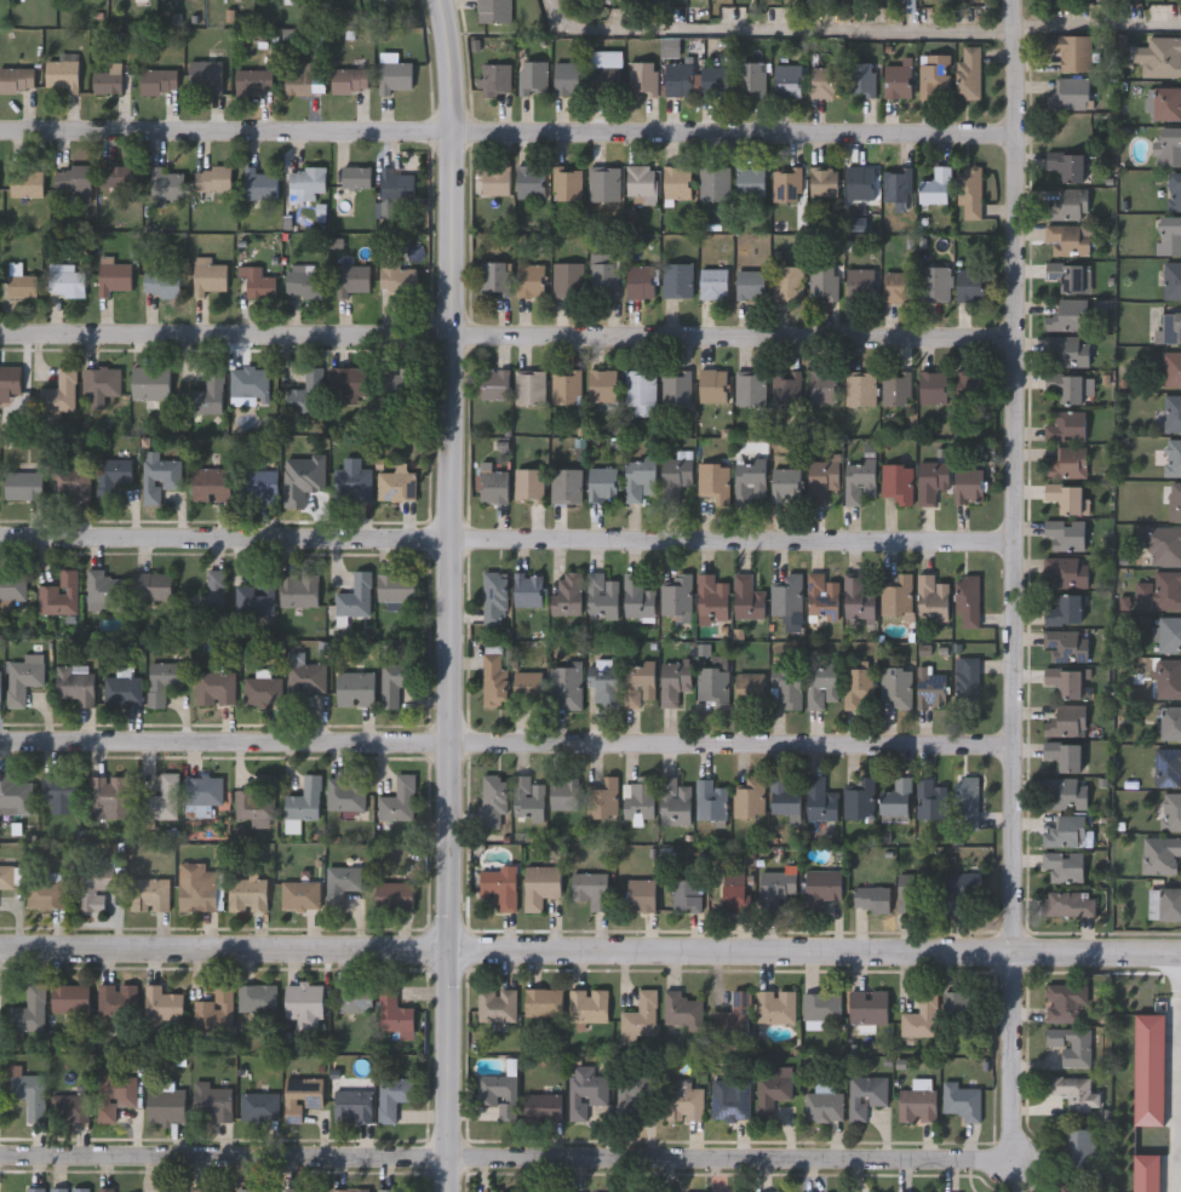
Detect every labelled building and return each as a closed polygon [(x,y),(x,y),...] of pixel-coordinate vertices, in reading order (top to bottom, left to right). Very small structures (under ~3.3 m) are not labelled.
[(477,24),(477,0),(510,0),(510,24),(477,24)] [(640,10),(644,0),(615,0),(640,10)] [(1060,73),(1060,55),(1039,55),(1039,36),(1091,36),(1091,73),(1060,73)] [(1143,39),(1180,39),(1180,79),(1143,79),(1143,39)] [(963,62),(963,47),(981,47),(981,98),(958,98),(958,62),(963,62)] [(58,61),(58,53),(78,53),(78,92),(64,92),(64,87),(46,88),(45,61),(58,61)] [(951,56),(951,98),(921,98),(921,56),(951,56)] [(222,93),(189,93),(189,61),(222,61),(222,93)] [(520,94),(520,62),(546,62),(546,94),(520,94)] [(285,74),(299,74),(299,63),(311,63),(311,94),(285,94),(285,74)] [(412,91),(379,91),(379,63),(412,63),(412,91)] [(555,94),(555,63),(581,63),(581,96),(555,94)] [(657,63),(658,94),(630,96),(630,63),(657,63)] [(666,96),(666,63),(694,63),(694,96),(666,96)] [(738,93),(738,63),(766,63),(766,93),(738,93)] [(510,64),(510,96),(482,96),(482,64),(510,64)] [(848,97),(848,64),(876,64),(876,97),(848,97)] [(619,65),(619,94),(591,94),(591,65),(619,65)] [(802,65),(802,98),(774,98),(774,65),(802,65)] [(703,94),(703,67),(730,67),(730,94),(703,94)] [(913,67),(913,98),(885,98),(885,67),(913,67)] [(33,93),(0,93),(0,68),(33,68),(33,93)] [(813,68),(839,68),(839,98),(813,98),(813,68)] [(141,94),(141,69),(177,69),(177,94),(141,94)] [(367,69),(367,93),(332,93),(332,69),(367,69)] [(235,94),(235,70),(271,70),(271,94),(235,94)] [(93,93),(93,71),(122,71),(122,93),(93,93)] [(1089,110),(1054,110),(1054,79),(1089,79),(1089,110)] [(1156,88),(1180,88),(1180,122),(1156,122),(1156,88)] [(1156,130),(1180,130),(1180,167),(1156,167),(1156,130)] [(1061,184),(1061,171),(1045,171),(1045,153),(1085,153),(1085,184),(1061,184)] [(101,188),(101,166),(139,166),(139,188),(101,188)] [(256,174),(279,174),(279,200),(243,200),(243,166),(256,166),(256,174)] [(517,199),(517,166),(545,166),(545,199),(517,199)] [(627,196),(627,166),(655,166),(655,202),(644,202),(644,196),(627,196)] [(11,197),(11,167),(42,167),(42,197),(11,197)] [(161,172),(184,172),(184,199),(148,199),(148,167),(161,167),(161,172)] [(233,193),(195,193),(195,167),(233,167),(233,193)] [(343,189),(343,167),(371,167),(371,189),(343,189)] [(482,195),(482,167),(510,167),(510,195),(482,195)] [(554,201),(554,167),(581,167),(581,201),(554,201)] [(665,199),(665,167),(692,167),(692,199),(665,199)] [(738,167),(766,167),(766,197),(738,197),(738,167)] [(774,202),(774,167),(802,167),(802,202),(774,202)] [(812,196),(812,167),(839,167),(839,196),(812,196)] [(877,167),(877,202),(848,202),(848,167),(877,167)] [(952,205),(923,205),(923,180),(934,180),(934,167),(952,167),(952,205)] [(55,191),(55,168),(91,168),(91,191),(55,191)] [(326,168),(326,193),(314,193),(314,201),(291,201),(291,168),(326,168)] [(619,168),(619,202),(590,202),(590,168),(619,168)] [(700,168),(730,168),(730,202),(700,202),(700,168)] [(981,220),(964,220),(964,206),(961,206),(961,168),(981,168),(981,220)] [(382,170),(414,170),(414,202),(396,202),(396,213),(382,213),(382,170)] [(884,204),(884,171),(912,171),(912,204),(884,204)] [(1168,173),(1180,173),(1180,212),(1168,212),(1168,173)] [(1051,190),(1088,190),(1088,220),(1051,220),(1051,190)] [(1158,217),(1180,217),(1180,256),(1158,256),(1158,217)] [(1090,227),(1090,256),(1047,256),(1047,227),(1090,227)] [(399,269),(419,269),(419,292),(382,292),(382,256),(399,256),(399,269)] [(194,258),(211,258),(211,264),(227,264),(227,292),(205,292),(205,297),(194,297),(194,258)] [(480,294),(480,263),(509,263),(509,294),(480,294)] [(1163,263),(1180,263),(1180,300),(1163,300),(1163,263)] [(131,264),(131,294),(98,294),(98,264),(131,264)] [(516,297),(516,264),(543,264),(543,297),(516,297)] [(552,297),(552,264),(581,264),(581,297),(552,297)] [(663,298),(663,264),(693,264),(693,298),(663,298)] [(85,273),(85,298),(48,298),(48,265),(73,265),(73,273),(85,273)] [(1090,265),(1090,294),(1060,294),(1060,281),(1045,281),(1045,265),(1090,265)] [(336,296),(336,267),(369,267),(369,296),(336,296)] [(654,267),(654,299),(626,299),(626,267),(654,267)] [(810,267),(838,268),(837,299),(810,299),(810,267)] [(803,268),(803,300),(773,300),(773,268),(803,268)] [(950,268),(950,302),(921,302),(921,268),(950,268)] [(286,270),(296,270),(296,271),(321,271),(321,298),(286,298),(286,270)] [(728,270),(728,299),(700,299),(700,270),(728,270)] [(848,302),(848,270),(876,270),(876,302),(848,302)] [(986,303),(957,303),(957,270),(986,270),(986,303)] [(766,271),(766,300),(736,300),(736,271),(766,271)] [(143,273),(179,273),(179,298),(143,298),(143,273)] [(911,273),(911,303),(884,303),(884,273),(911,273)] [(36,276),(36,298),(8,298),(8,276),(36,276)] [(246,298),(246,276),(275,276),(275,298),(246,298)] [(1044,332),(1044,317),(1057,317),(1057,300),(1088,300),(1088,332),(1044,332)] [(1160,313),(1180,313),(1180,344),(1154,344),(1154,332),(1160,332),(1160,313)] [(1089,338),(1089,367),(1045,367),(1045,338),(1089,338)] [(1162,353),(1180,353),(1180,388),(1162,388),(1162,353)] [(75,412),(39,412),(39,389),(57,389),(57,366),(75,366),(75,412)] [(17,392),(0,392),(0,367),(17,367),(17,392)] [(188,414),(188,390),(205,390),(205,367),(222,367),(222,414),(188,414)] [(322,367),(322,412),(287,412),(287,389),(304,389),(304,367),(322,367)] [(411,396),(383,396),(383,367),(411,367),(411,396)] [(81,368),(108,368),(108,396),(81,396),(81,368)] [(229,406),(229,368),(266,368),(266,406),(229,406)] [(366,368),(366,396),(329,396),(329,368),(366,368)] [(132,400),(132,369),(168,369),(168,400),(132,400)] [(509,400),(481,400),(481,369),(509,369),(509,400)] [(625,406),(625,369),(655,369),(655,416),(635,416),(635,406),(625,406)] [(663,405),(663,369),(690,369),(690,405),(663,405)] [(727,369),(727,402),(700,402),(700,369),(727,369)] [(544,372),(544,405),(514,405),(514,371),(544,372)] [(615,371),(615,402),(589,402),(589,371),(615,371)] [(799,371),(799,405),(773,405),(773,371),(799,371)] [(837,403),(810,403),(810,371),(837,371),(837,403)] [(551,405),(551,372),(580,372),(580,405),(551,405)] [(766,372),(766,405),(735,405),(735,372),(766,372)] [(845,406),(845,372),(877,372),(877,406),(845,406)] [(911,372),(911,406),(883,406),(883,372),(911,372)] [(947,372),(947,403),(921,403),(921,372),(947,372)] [(956,401),(956,372),(984,372),(984,401),(956,401)] [(1091,405),(1059,405),(1059,390),(1043,390),(1043,376),(1091,376),(1091,405)] [(1163,396),(1180,396),(1180,432),(1163,432),(1163,396)] [(1043,425),(1053,425),(1053,412),(1087,412),(1087,441),(1043,441),(1043,425)] [(1164,440),(1180,440),(1180,476),(1164,476),(1164,440)] [(1088,478),(1043,478),(1043,464),(1055,464),(1055,447),(1088,447),(1088,478)] [(180,488),(159,488),(159,505),(142,505),(142,452),(157,452),(157,460),(180,460),(180,488)] [(625,502),(625,458),(655,458),(655,502),(625,502)] [(681,487),(681,500),(663,500),(663,458),(692,458),(692,487),(681,487)] [(131,483),(111,483),(111,504),(97,504),(97,459),(131,459),(131,483)] [(317,485),(300,485),(300,504),(283,503),(286,459),(319,459),(317,485)] [(371,502),(333,502),(333,470),(344,470),(344,459),(359,459),(359,470),(371,470),(371,502)] [(735,500),(735,459),(766,459),(766,500),(735,500)] [(825,489),(825,504),(810,504),(810,462),(839,462),(839,489),(825,489)] [(877,498),(864,498),(864,504),(847,504),(847,462),(877,462),(877,498)] [(712,506),(712,497),(698,497),(698,463),(728,463),(728,506),(712,506)] [(948,505),(919,505),(919,463),(948,463),(948,505)] [(243,464),(276,464),(276,504),(243,504),(243,464)] [(394,472),(394,464),(405,464),(405,472),(415,472),(415,500),(377,500),(377,472),(394,472)] [(912,464),(912,505),(895,505),(895,497),(882,497),(882,464),(912,464)] [(88,468),(88,500),(52,500),(52,468),(88,468)] [(615,502),(587,502),(587,468),(615,468),(615,502)] [(801,468),(801,502),(773,502),(773,468),(801,468)] [(233,503),(193,503),(193,469),(233,469),(233,503)] [(543,469),(543,503),(514,503),(514,469),(543,469)] [(580,469),(580,504),(551,504),(551,469),(580,469)] [(984,469),(984,503),(956,503),(956,469),(984,469)] [(480,504),(480,470),(508,470),(508,504),(480,504)] [(42,472),(42,499),(5,499),(5,472),(42,472)] [(1168,483),(1180,483),(1180,522),(1168,522),(1168,483)] [(1088,515),(1057,515),(1057,500),(1043,500),(1043,486),(1088,486),(1088,515)] [(1043,538),(1043,521),(1085,521),(1085,551),(1051,551),(1051,538),(1043,538)] [(1140,528),(1180,528),(1180,566),(1150,566),(1150,549),(1140,549),(1140,528)] [(1043,558),(1088,558),(1088,589),(1045,589),(1045,575),(1043,575),(1043,558)] [(39,585),(58,585),(58,569),(78,569),(78,614),(39,614),(39,585)] [(126,611),(87,611),(87,569),(105,569),(105,578),(126,578),(126,611)] [(223,619),(189,618),(189,594),(206,594),(206,571),(224,571),(223,619)] [(25,601),(0,601),(0,572),(25,572),(25,601)] [(273,615),(235,615),(235,586),(256,586),(256,572),(273,572),(273,615)] [(334,595),(352,595),(352,572),(369,572),(369,617),(334,617),(334,595)] [(482,625),(483,572),(506,572),(506,625),(482,625)] [(134,601),(134,573),(172,573),(172,601),(134,601)] [(554,573),(580,573),(580,617),(554,617),(554,573)] [(603,573),(603,581),(618,581),(618,619),(587,619),(587,573),(603,573)] [(692,573),(692,614),(660,614),(660,585),(676,585),(676,573),(692,573)] [(913,573),(913,615),(882,615),(882,585),(899,585),(899,573),(913,573)] [(1154,573),(1180,573),(1180,595),(1180,611),(1154,611),(1154,573)] [(316,574),(316,608),(280,608),(280,574),(316,574)] [(377,602),(377,574),(414,574),(414,602),(377,602)] [(514,574),(541,574),(541,608),(514,608),(514,574)] [(624,618),(624,574),(643,574),(643,589),(654,589),(654,618),(624,618)] [(729,620),(698,620),(698,574),(715,574),(715,583),(729,583),(729,620)] [(735,619),(735,574),(752,574),(752,590),(766,590),(766,619),(735,619)] [(809,620),(809,574),(825,574),(825,580),(839,580),(839,620),(809,620)] [(935,574),(935,581),(950,581),(950,618),(919,618),(919,574),(935,574)] [(980,627),(962,627),(962,614),(957,614),(957,575),(980,575),(980,627)] [(802,614),(772,614),(772,577),(802,577),(802,614)] [(876,577),(876,621),(845,621),(845,577),(876,577)] [(1084,595),(1084,625),(1043,625),(1043,608),(1059,608),(1059,595),(1084,595)] [(1158,618),(1180,618),(1180,653),(1158,653),(1158,618)] [(1087,631),(1087,661),(1048,661),(1048,649),(1042,649),(1042,631),(1087,631)] [(506,669),(506,706),(482,706),(482,654),(500,654),(500,669),(506,669)] [(591,657),(617,657),(617,709),(591,709),(591,657)] [(980,658),(980,699),(956,699),(956,658),(980,658)] [(1154,660),(1180,660),(1180,699),(1154,699),(1154,660)] [(8,661),(44,661),(44,686),(24,686),(24,707),(8,707),(8,661)] [(149,700),(149,663),(182,663),(182,687),(162,687),(162,700),(149,700)] [(641,707),(624,707),(624,663),(654,663),(654,700),(641,700),(641,707)] [(690,692),(680,692),(680,707),(661,707),(661,663),(690,663),(690,692)] [(325,693),(287,693),(287,664),(325,664),(325,693)] [(413,687),(397,687),(397,709),(380,709),(380,664),(413,664),(413,687)] [(825,709),(809,709),(809,665),(838,665),(838,701),(825,701),(825,709)] [(56,666),(93,666),(93,706),(68,706),(68,699),(56,699),(56,666)] [(918,707),(918,666),(930,666),(930,674),(947,674),(947,707),(918,707)] [(550,667),(580,667),(580,710),(563,710),(563,698),(550,698),(550,667)] [(802,667),(802,709),(775,709),(775,667),(802,667)] [(912,667),(912,709),(894,709),(894,699),(882,699),(882,667),(912,667)] [(861,709),(847,709),(847,669),(873,669),(873,700),(861,700),(861,709)] [(1043,686),(1043,669),(1083,669),(1083,699),(1057,699),(1057,686),(1043,686)] [(235,704),(196,704),(196,672),(235,672),(235,704)] [(374,705),(337,705),(337,672),(374,672),(374,705)] [(540,704),(514,704),(514,672),(540,672),(540,704)] [(764,674),(764,706),(736,707),(736,675),(764,674)] [(141,677),(141,704),(104,704),(104,677),(141,677)] [(242,678),(281,678),(281,705),(242,705),(242,678)] [(1043,737),(1043,721),(1056,721),(1056,705),(1085,705),(1085,737),(1043,737)] [(1163,707),(1180,707),(1180,740),(1163,740),(1163,707)] [(1082,773),(1059,773),(1059,758),(1043,758),(1043,743),(1082,743),(1082,773)] [(1153,749),(1180,749),(1180,774),(1180,787),(1153,787),(1153,749)] [(31,812),(0,812),(0,773),(31,773),(31,812)] [(142,796),(160,796),(160,773),(178,773),(177,820),(142,819),(142,796)] [(273,774),(273,826),(252,825),(252,819),(234,819),(235,790),(256,790),(256,773),(273,774)] [(320,820),(285,820),(285,796),(303,796),(303,774),(320,774),(320,820)] [(378,797),(395,797),(395,774),(413,774),(413,820),(378,820),(378,797)] [(79,803),(42,803),(42,775),(79,775),(79,803)] [(222,775),(222,806),(184,806),(184,775),(222,775)] [(505,775),(505,829),(481,829),(481,775),(505,775)] [(529,775),(529,784),(543,784),(543,823),(512,823),(512,775),(529,775)] [(839,792),(839,820),(808,820),(808,775),(825,775),(825,792),(839,792)] [(127,776),(127,819),(88,819),(88,776),(127,776)] [(578,809),(550,810),(550,776),(578,776),(578,809)] [(602,787),(602,776),(617,776),(617,819),(586,819),(586,787),(602,787)] [(734,818),(734,785),(745,785),(745,776),(764,776),(764,818),(734,818)] [(772,815),(772,776),(789,776),(789,786),(803,786),(803,815),(772,815)] [(844,819),(844,787),(858,787),(858,776),(873,776),(873,819),(844,819)] [(912,814),(884,814),(884,793),(895,793),(895,776),(912,776),(912,814)] [(980,776),(980,830),(959,830),(959,776),(980,776)] [(326,809),(326,778),(363,778),(363,809),(326,809)] [(660,778),(678,778),(678,786),(690,786),(690,825),(660,825),(660,778)] [(935,778),(935,785),(947,785),(947,819),(918,819),(918,778),(935,778)] [(654,779),(654,819),(624,819),(624,779),(654,779)] [(696,819),(696,779),(713,779),(713,789),(727,789),(727,819),(696,819)] [(1088,779),(1088,809),(1049,809),(1049,797),(1042,797),(1042,779),(1088,779)] [(1160,793),(1180,793),(1180,831),(1160,831),(1160,793)] [(1054,829),(1054,816),(1084,816),(1084,847),(1045,847),(1045,829),(1054,829)] [(1141,838),(1180,838),(1180,856),(1176,856),(1176,875),(1140,875),(1141,838)] [(1050,869),(1042,869),(1042,853),(1085,853),(1085,883),(1050,883),(1050,869)] [(179,911),(179,864),(205,864),(205,871),(218,871),(218,911),(179,911)] [(15,889),(0,889),(0,866),(15,866),(15,889)] [(79,866),(116,867),(115,890),(105,890),(104,912),(78,912),(79,866)] [(343,913),(326,913),(326,867),(360,867),(360,890),(343,890),(343,913)] [(541,912),(524,912),(524,867),(560,867),(560,898),(541,898),(541,912)] [(497,912),(497,895),(480,895),(480,869),(515,869),(515,912),(497,912)] [(723,871),(746,871),(746,912),(723,912),(723,871)] [(807,871),(843,871),(843,900),(807,900),(807,871)] [(762,912),(762,872),(797,872),(797,896),(779,896),(779,912),(762,912)] [(608,911),(589,911),(589,900),(571,900),(571,873),(608,873),(608,911)] [(964,911),(899,911),(899,873),(981,875),(981,898),(964,898),(964,911)] [(168,879),(168,911),(130,911),(130,879),(168,879)] [(229,879),(268,879),(268,912),(229,912),(229,879)] [(626,911),(626,879),(655,879),(655,911),(626,911)] [(673,911),(673,879),(700,879),(700,911),(673,911)] [(27,909),(27,882),(64,882),(64,909),(27,909)] [(319,882),(319,910),(281,910),(281,882),(319,882)] [(413,883),(413,910),(374,910),(374,883),(413,883)] [(855,910),(855,887),(892,887),(892,910),(855,910)] [(1147,889),(1180,889),(1180,921),(1147,921),(1147,889)] [(1083,893),(1083,898),(1095,898),(1095,916),(1045,916),(1045,893),(1083,893)] [(24,1007),(25,982),(45,982),(44,1030),(8,1028),(10,1007),(24,1007)] [(51,1012),(51,984),(88,984),(88,1012),(51,1012)] [(134,1016),(96,1016),(96,984),(134,984),(134,1016)] [(182,993),(182,1020),(144,1020),(144,984),(159,984),(159,993),(182,993)] [(231,984),(231,1028),(193,1028),(193,1001),(213,1001),(213,984),(231,984)] [(1047,984),(1089,984),(1089,1004),(1079,1004),(1079,1021),(1047,1021),(1047,984)] [(237,985),(275,985),(275,1013),(237,1013),(237,985)] [(333,985),(371,985),(371,1013),(333,1013),(333,985)] [(296,1019),(283,1019),(283,986),(321,986),(321,1028),(296,1028),(296,1019)] [(378,1031),(378,986),(395,986),(395,1008),(412,1008),(412,1031),(378,1031)] [(476,1021),(476,988),(514,988),(514,1021),(476,1021)] [(561,1016),(523,1016),(523,988),(561,988),(561,1016)] [(606,1021),(568,1021),(568,988),(606,988),(606,1021)] [(619,1035),(619,1012),(637,1012),(637,988),(654,988),(654,1035),(619,1035)] [(700,998),(700,1027),(663,1027),(663,988),(681,988),(681,998),(700,998)] [(750,990),(749,1038),(713,1037),(713,1012),(730,1012),(730,988),(750,990)] [(793,1021),(756,1021),(756,990),(793,990),(793,1021)] [(849,1024),(849,990),(888,990),(888,1024),(849,1024)] [(803,991),(839,991),(839,1019),(803,1019),(803,991)] [(900,1036),(900,1012),(918,1012),(918,991),(936,991),(936,1036),(900,1036)] [(942,1021),(942,991),(976,991),(976,1021),(942,1021)] [(1136,1010),(1164,1010),(1164,1127),(1135,1127),(1136,1010)] [(1091,1067),(1060,1066),(1060,1045),(1047,1045),(1047,1027),(1091,1028),(1091,1067)] [(568,1066),(594,1066),(592,1074),(606,1074),(606,1105),(585,1104),(584,1121),(567,1121),(568,1066)] [(756,1070),(790,1070),(790,1099),(773,1099),(773,1122),(756,1122),(756,1070)] [(42,1074),(42,1118),(22,1118),(22,1099),(8,1099),(8,1074),(42,1074)] [(476,1104),(476,1074),(514,1074),(514,1121),(497,1121),(497,1104),(476,1104)] [(96,1076),(136,1076),(136,1106),(114,1106),(114,1123),(96,1123),(96,1076)] [(632,1101),(632,1118),(618,1118),(617,1076),(649,1076),(650,1100),(632,1101)] [(887,1076),(887,1104),(866,1104),(866,1121),(848,1121),(849,1076),(887,1076)] [(1100,1091),(1100,1111),(1070,1111),(1070,1094),(1045,1094),(1045,1076),(1091,1076),(1090,1091),(1100,1091)] [(321,1078),(321,1111),(283,1111),(283,1078),(321,1078)] [(378,1123),(378,1078),(411,1078),(411,1101),(394,1101),(394,1123),(378,1123)] [(747,1118),(710,1118),(710,1091),(727,1091),(727,1078),(747,1078),(747,1118)] [(957,1087),(980,1087),(980,1116),(944,1116),(944,1082),(957,1082),(957,1087)] [(230,1121),(193,1121),(193,1085),(230,1085),(230,1121)] [(700,1119),(664,1119),(664,1087),(700,1087),(700,1119)] [(898,1087),(921,1087),(921,1088),(936,1088),(936,1121),(898,1121),(898,1087)] [(184,1123),(145,1123),(145,1088),(184,1088),(184,1123)] [(804,1121),(804,1088),(841,1088),(841,1121),(804,1121)] [(369,1090),(369,1123),(332,1123),(332,1090),(369,1090)] [(239,1121),(239,1093),(276,1093),(276,1121),(239,1121)] [(523,1121),(523,1093),(561,1093),(561,1121),(523,1121)] [(87,1095),(87,1122),(56,1122),(56,1095),(87,1095)] [(1100,1141),(1100,1165),(1065,1165),(1065,1128),(1093,1128),(1093,1141),(1100,1141)] [(1159,1156),(1159,1191),(1133,1191),(1133,1154),(1159,1156)] [(1068,1180),(1078,1191),(1054,1191),(1068,1180)]
